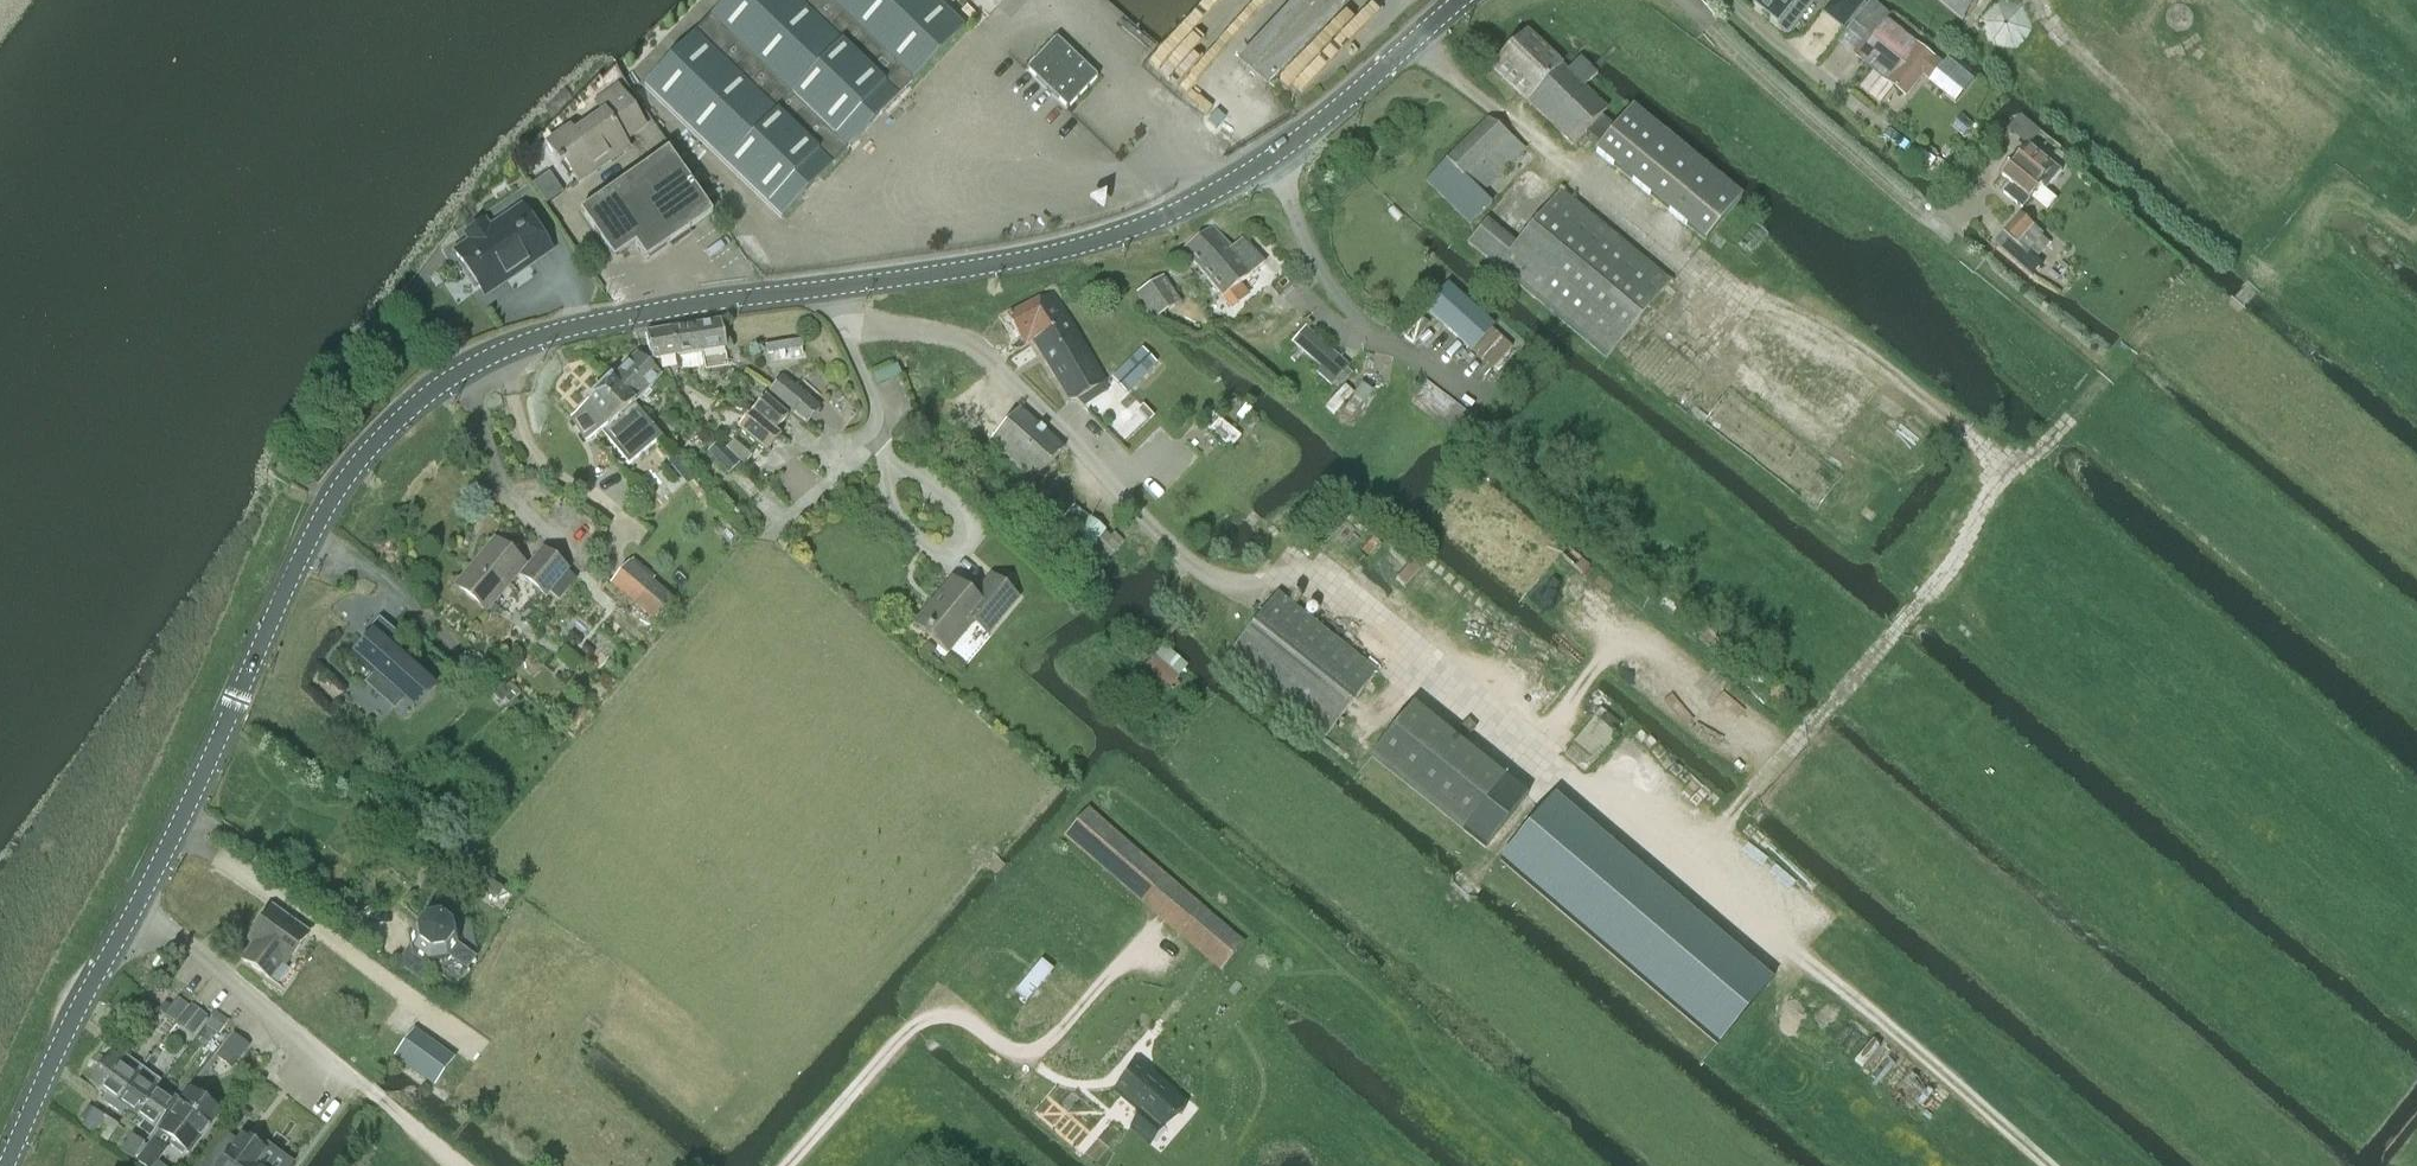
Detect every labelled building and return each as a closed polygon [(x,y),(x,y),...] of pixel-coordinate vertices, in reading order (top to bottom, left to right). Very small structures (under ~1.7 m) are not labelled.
[(644,86),(701,140),(711,149),(782,218),(902,92),(963,29),(932,0),(727,0),(644,86)] [(1265,90),(1350,0),(1299,0),(1238,65),(1265,90)] [(1751,5),(1770,20),(1787,34),(1789,36),(1817,0),(1755,0),(1751,5)] [(1822,11),(1844,29),(1867,1),(1866,0),(1832,0),(1822,11)] [(1963,24),(1983,0),(1935,0),(1963,24)] [(1977,19),(1987,44),(2014,47),(2031,26),(2021,2),(2011,0),(1992,0),(1977,19)] [(1844,60),(1859,72),(1865,64),(1872,69),(1907,97),(1923,76),(1931,82),(1945,65),(1888,18),(1890,16),(1872,1),(1870,3),(1869,2),(1847,30),(1867,46),(1862,52),(1855,47),(1844,60)] [(1528,34),(1494,69),(1572,146),(1585,133),(1601,117),(1606,111),(1583,89),(1597,75),(1595,74),(1590,68),(1580,59),(1567,73),(1528,34)] [(1056,37),(1025,69),(1067,109),(1098,78),(1056,37)] [(556,164),(559,168),(565,164),(578,182),(628,148),(623,141),(645,127),(619,89),(596,105),(604,116),(574,137),(571,132),(548,148),(558,163),(556,164)] [(1601,117),(1585,133),(1599,145),(1595,150),(1706,240),(1733,207),(1742,196),(1631,106),(1614,127),(1601,117)] [(2021,114),(2002,135),(2003,136),(2007,139),(2012,133),(2026,146),(2039,132),(2040,130),(2021,114)] [(1526,150),(1488,119),(1428,181),(1470,225),(1491,205),(1481,195),(1526,150)] [(2024,208),(2042,187),(2047,191),(2063,171),(2055,164),(2053,166),(2031,149),(2023,158),(2020,156),(2003,177),(2010,184),(2002,194),(2024,208)] [(580,212),(614,261),(635,246),(646,261),(712,216),(668,151),(580,212)] [(1606,361),(1672,283),(1562,190),(1517,244),(1488,220),(1467,245),(1606,361)] [(479,255),(463,265),(485,297),(551,252),(521,208),(489,230),(485,224),(466,236),(479,255)] [(2032,274),(2033,272),(2043,262),(2038,257),(2051,243),(2042,236),(2044,234),(2020,212),(2005,231),(1994,242),(2018,262),(2032,274)] [(1181,248),(1205,277),(1222,298),(1223,298),(1231,307),(1244,295),(1237,286),(1264,264),(1245,243),(1234,253),(1211,225),(1181,248)] [(1182,304),(1164,276),(1136,293),(1154,321),(1182,304)] [(1472,353),(1496,326),(1449,284),(1424,311),(1472,353)] [(1051,293),(1007,318),(1024,346),(1033,341),(1070,400),(1076,401),(1077,400),(1103,385),(1104,384),(1101,378),(1061,310),(1051,293)] [(696,326),(701,355),(726,351),(721,321),(696,326)] [(671,330),(676,359),(701,355),(696,326),(671,330)] [(1347,369),(1350,366),(1306,327),(1292,343),(1320,368),(1315,373),(1331,387),(1332,386),(1337,391),(1353,374),(1347,369)] [(652,363),(676,359),(671,330),(646,334),(652,363)] [(766,355),(796,350),(794,338),(764,343),(766,355)] [(1122,368),(1111,378),(1126,393),(1133,387),(1156,364),(1141,349),(1122,368)] [(610,381),(633,404),(660,378),(636,355),(610,381)] [(783,377),(768,393),(806,425),(820,408),(783,377)] [(633,405),(633,404),(610,381),(588,405),(573,419),(587,443),(601,434),(627,465),(660,438),(633,405)] [(1411,399),(1456,434),(1470,416),(1425,381),(1411,399)] [(775,431),(787,417),(764,397),(750,414),(737,429),(765,453),(780,437),(774,432),(775,431)] [(1064,449),(1019,409),(989,443),(1033,483),(1064,449)] [(1197,420),(1232,449),(1240,439),(1205,410),(1197,420)] [(709,454),(727,476),(749,455),(735,440),(726,448),(720,442),(709,454)] [(452,586),(487,613),(539,549),(504,523),(452,586)] [(520,577),(546,598),(569,569),(542,549),(520,577)] [(609,584),(632,603),(654,622),(672,600),(627,562),(609,584)] [(947,652),(971,623),(986,635),(997,621),(1017,598),(991,577),(973,599),(953,582),(916,626),(947,652)] [(1326,736),(1376,673),(1382,666),(1367,653),(1361,661),(1276,594),(1226,657),(1326,736)] [(365,640),(351,656),(377,679),(370,686),(386,700),(392,692),(400,699),(423,674),(392,647),(399,638),(386,627),(380,635),(381,636),(373,646),(365,640)] [(1162,645),(1161,647),(1144,667),(1169,689),(1188,668),(1162,645)] [(486,692),(500,705),(511,694),(498,680),(486,692)] [(1370,759),(1462,832),(1504,779),(1412,706),(1370,759)] [(1585,775),(1622,729),(1599,710),(1567,749),(1569,751),(1564,758),(1585,775)] [(1553,798),(1499,862),(1716,1045),(1770,981),(1553,798)] [(1103,832),(1088,849),(1120,876),(1134,860),(1103,832)] [(470,877),(488,889),(495,879),(477,866),(470,877)] [(243,961),(273,981),(281,968),(286,971),(310,935),(269,907),(248,938),(255,943),(243,961)] [(1200,916),(1186,933),(1207,951),(1221,934),(1200,916)] [(415,937),(396,963),(421,982),(432,968),(456,986),(475,960),(453,944),(451,929),(439,920),(424,922),(415,934),(415,937)] [(170,1006),(163,1015),(175,1024),(187,1009),(189,1006),(179,998),(177,997),(176,998),(170,1006)] [(191,1006),(186,1013),(175,1027),(187,1036),(203,1015),(191,1006)] [(414,1029),(394,1057),(433,1086),(453,1058),(414,1029)] [(94,1072),(88,1080),(90,1081),(100,1088),(117,1065),(122,1057),(111,1049),(106,1056),(105,1058),(94,1072)] [(96,1051),(85,1066),(86,1067),(94,1072),(105,1058),(96,1052),(96,1051)] [(117,1065),(100,1088),(107,1094),(101,1101),(112,1110),(118,1102),(135,1078),(141,1071),(143,1068),(125,1055),(122,1057),(117,1065)] [(1134,1066),(1112,1092),(1140,1115),(1130,1126),(1144,1138),(1175,1101),(1134,1066)] [(118,1102),(112,1110),(119,1115),(125,1107),(136,1116),(154,1092),(159,1084),(161,1082),(143,1068),(141,1071),(135,1078),(118,1102)] [(154,1092),(136,1116),(143,1121),(138,1129),(149,1137),(155,1129),(172,1105),(178,1098),(169,1091),(163,1098),(154,1092)] [(219,1113),(216,1111),(215,1106),(207,1100),(202,1100),(190,1092),(160,1132),(173,1142),(171,1146),(182,1154),(185,1151),(188,1154),(219,1113)] [(82,1125),(95,1134),(105,1118),(92,1109),(82,1125)] [(105,1118),(95,1134),(112,1147),(123,1131),(105,1118)] [(134,1162),(144,1145),(130,1136),(119,1153),(134,1162)] [(220,1165),(255,1165),(265,1152),(243,1136),(220,1165)] [(138,1162),(144,1165),(153,1165),(161,1155),(149,1147),(138,1162)]
